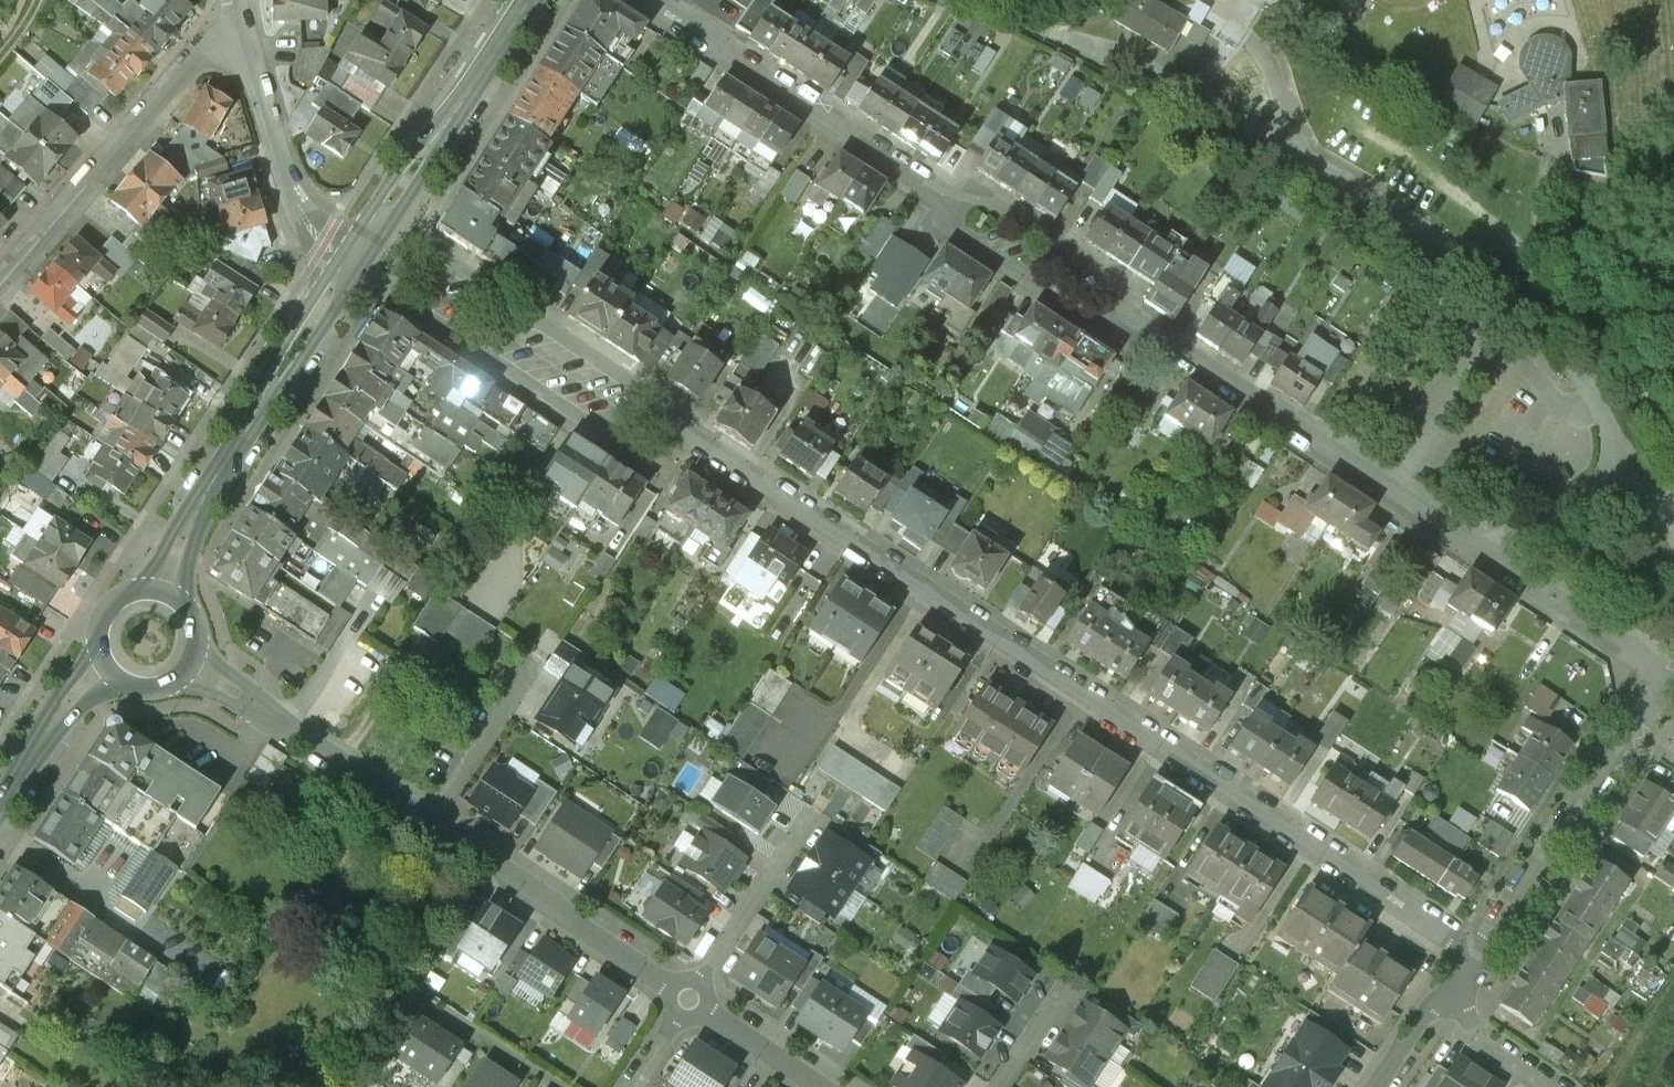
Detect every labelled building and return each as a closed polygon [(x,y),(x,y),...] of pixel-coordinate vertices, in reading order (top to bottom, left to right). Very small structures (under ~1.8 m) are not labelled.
[(131,0),(130,0),(123,8),(113,0),(106,0),(100,8),(131,34),(152,53),(158,46),(162,49),(174,35),(171,32),(170,33),(148,14),(131,0)] [(148,14),(170,33),(171,32),(189,10),(178,0),(160,0),(148,14)] [(275,21),(325,20),(325,10),(304,10),(303,0),(274,0),(275,21)] [(567,30),(603,54),(577,93),(598,106),(634,51),(625,46),(631,38),(636,39),(646,25),(609,0),(588,0),(584,1),(567,30)] [(747,11),(754,0),(730,0),(747,11)] [(1157,0),(1124,0),(1111,21),(1169,52),(1189,18),(1157,0)] [(1245,0),(1255,4),(1298,24),(1309,0),(1245,0)] [(427,31),(386,4),(381,13),(398,24),(385,43),(409,59),(427,31)] [(770,9),(749,41),(769,54),(789,22),(770,9)] [(131,34),(116,21),(109,29),(124,42),(131,34)] [(789,22),(769,54),(788,66),(809,35),(789,22)] [(1210,31),(1194,22),(1186,37),(1201,46),(1210,31)] [(943,47),(991,72),(1003,49),(955,24),(943,47)] [(567,30),(541,69),(577,93),(603,54),(567,30)] [(385,43),(368,32),(349,61),(390,88),(409,59),(385,43)] [(124,42),(113,54),(135,73),(134,74),(138,77),(150,62),(147,59),(152,53),(131,34),(124,42)] [(809,35),(788,66),(808,79),(829,48),(809,35)] [(331,36),(301,37),(302,51),(331,50),(331,36)] [(1540,43),(1532,47),(1526,53),(1525,60),(1525,66),(1528,68),(1544,103),(1567,97),(1566,88),(1563,59),(1565,56),(1563,51),(1557,46),(1551,42),(1540,43)] [(829,48),(808,79),(827,91),(849,61),(847,60),(829,48)] [(849,61),(827,91),(843,103),(869,62),(853,52),(847,60),(849,61)] [(113,54),(100,70),(93,64),(82,77),(96,90),(101,84),(115,96),(134,74),(135,73),(113,54)] [(1495,89),(1457,68),(1435,108),(1473,129),(1495,89)] [(541,69),(510,117),(546,141),(577,93),(541,69)] [(74,86),(62,75),(53,84),(66,96),(74,86)] [(724,77),(705,107),(724,119),(743,90),(724,77)] [(879,81),(858,113),(878,126),(899,94),(879,81)] [(1596,85),(1566,88),(1567,97),(1572,157),(1602,154),(1596,85)] [(205,90),(184,125),(208,140),(229,105),(205,90)] [(743,90),(724,119),(741,131),(761,101),(743,90)] [(899,94),(878,126),(897,139),(918,107),(899,94)] [(761,101),(741,131),(759,143),(779,113),(761,101)] [(918,107),(897,139),(917,152),(938,120),(918,107)] [(995,110),(972,142),(983,150),(988,149),(1008,119),(995,110)] [(360,135),(324,112),(309,136),(345,159),(360,135)] [(779,113),(759,143),(778,155),(798,125),(779,113)] [(78,141),(48,115),(29,138),(58,164),(78,141)] [(546,141),(510,117),(486,154),(526,181),(530,175),(536,179),(550,157),(544,153),(550,144),(546,141)] [(988,149),(975,169),(996,183),(1017,151),(1017,149),(1028,132),(1008,119),(988,149)] [(938,120),(917,152),(937,165),(958,134),(938,120)] [(12,123),(0,138),(0,152),(39,186),(58,164),(29,138),(12,123)] [(202,146),(182,129),(174,140),(195,158),(202,146)] [(1017,151),(996,183),(1015,196),(1036,163),(1017,151)] [(840,153),(817,186),(841,202),(863,168),(840,153)] [(526,181),(486,154),(461,192),(497,216),(513,225),(536,187),(526,181)] [(1602,154),(1572,157),(1573,170),(1605,176),(1602,154)] [(180,182),(150,157),(131,179),(161,205),(180,182)] [(224,158),(197,167),(201,179),(228,170),(224,158)] [(1036,163),(1015,196),(1035,209),(1056,176),(1036,163)] [(863,168),(841,202),(863,217),(886,183),(863,168)] [(1111,168),(1090,200),(1101,207),(1122,176),(1111,168)] [(250,172),(210,183),(218,209),(258,198),(250,172)] [(787,189),(798,199),(810,185),(799,176),(787,189)] [(1056,176),(1035,209),(1055,222),(1076,190),(1056,176)] [(161,205),(131,179),(111,202),(141,228),(161,205)] [(517,244),(490,227),(497,216),(461,192),(437,229),(466,248),(466,247),(501,271),(515,250),(513,249),(517,244)] [(258,198),(218,209),(225,233),(222,250),(247,259),(255,262),(261,246),(270,244),(264,221),(265,221),(258,198)] [(1106,207),(1084,241),(1107,256),(1129,222),(1106,207)] [(720,213),(705,233),(725,248),(740,228),(720,213)] [(1178,254),(1129,222),(1107,256),(1155,288),(1157,289),(1166,274),(1165,274),(1178,254)] [(131,234),(123,245),(131,252),(139,241),(131,234)] [(78,241),(56,268),(77,286),(93,267),(109,281),(116,272),(78,241)] [(945,246),(923,280),(946,295),(968,261),(945,246)] [(560,279),(515,250),(501,271),(548,302),(556,289),(562,281),(560,279)] [(755,262),(743,254),(735,265),(748,273),(755,262)] [(267,273),(247,259),(240,270),(260,283),(267,273)] [(968,261),(946,295),(969,311),(991,277),(968,261)] [(256,289),(218,264),(207,282),(210,284),(202,296),(214,302),(237,318),(256,289)] [(582,272),(570,264),(560,279),(562,281),(556,289),(567,296),(582,272)] [(77,286),(56,268),(35,293),(73,325),(80,316),(64,303),(77,286)] [(1194,292),(1166,274),(1157,289),(1155,288),(1145,302),(1175,322),(1194,292)] [(596,276),(570,316),(607,341),(628,308),(633,300),(596,276)] [(1215,305),(1196,336),(1219,351),(1238,320),(1229,314),(1244,290),(1232,283),(1217,307),(1215,305)] [(205,315),(188,304),(178,319),(219,346),(237,318),(214,302),(205,315)] [(991,302),(979,320),(989,327),(1001,309),(991,302)] [(1250,328),(1238,320),(1219,351),(1243,366),(1278,312),(1265,304),(1250,328)] [(1022,323),(1016,319),(1006,334),(1012,338),(1012,339),(1035,354),(1057,320),(1034,305),(1022,323)] [(173,341),(183,328),(155,307),(145,320),(173,341)] [(661,330),(628,308),(607,341),(640,362),(661,330)] [(989,327),(982,337),(995,345),(1013,317),(1001,309),(989,327)] [(429,342),(382,311),(360,345),(390,363),(402,370),(413,354),(419,357),(429,342)] [(1035,354),(1024,371),(1036,379),(1032,385),(1077,414),(1114,358),(1057,320),(1035,354)] [(138,324),(108,367),(125,379),(155,336),(138,324)] [(77,359),(85,348),(55,328),(47,339),(77,359)] [(0,337),(0,370),(8,377),(12,372),(21,361),(9,351),(12,347),(0,337)] [(1335,354),(1312,339),(1298,360),(1321,375),(1335,354)] [(690,346),(667,381),(698,401),(721,366),(706,356),(710,350),(694,340),(690,346)] [(465,366),(429,342),(419,357),(438,370),(435,375),(427,387),(445,399),(465,366)] [(390,363),(360,345),(342,372),(406,413),(420,392),(428,397),(425,404),(436,411),(445,400),(445,399),(427,387),(415,380),(402,370),(390,363)] [(1322,377),(1289,355),(1270,384),(1303,406),(1322,377)] [(465,366),(445,399),(445,400),(460,410),(480,376),(465,366)] [(435,375),(423,367),(415,380),(427,387),(435,375)] [(175,381),(158,370),(149,385),(156,390),(145,407),(170,423),(170,422),(186,398),(170,388),(175,381)] [(40,390),(20,373),(17,374),(16,375),(12,372),(8,377),(23,390),(33,398),(40,390)] [(406,413),(342,372),(324,400),(361,423),(372,406),(379,411),(381,416),(397,427),(406,413)] [(23,390),(8,377),(3,382),(7,385),(6,386),(6,389),(16,398),(23,390)] [(1187,383),(1165,416),(1187,431),(1210,397),(1187,383)] [(735,396),(723,388),(710,408),(721,416),(715,425),(753,450),(776,414),(739,389),(735,396)] [(1210,397),(1187,431),(1209,447),(1232,412),(1210,397)] [(1009,398),(986,431),(1035,463),(1057,430),(1009,398)] [(361,423),(324,400),(304,430),(365,470),(375,456),(350,440),(361,423)] [(57,401),(48,411),(57,418),(66,407),(57,401)] [(170,423),(145,407),(136,420),(130,429),(155,445),(160,438),(163,441),(174,424),(170,422),(170,423)] [(136,420),(119,409),(113,418),(130,429),(136,420)] [(130,429),(113,418),(108,427),(124,438),(130,429)] [(804,422),(781,457),(815,478),(835,447),(811,432),(814,428),(804,422)] [(155,445),(130,429),(124,438),(115,451),(140,468),(139,469),(143,471),(153,455),(150,453),(155,445)] [(365,470),(304,430),(275,474),(312,499),(313,499),(324,505),(337,514),(340,508),(322,496),(338,471),(355,483),(356,484),(365,470)] [(1183,435),(1176,431),(1170,441),(1177,445),(1183,435)] [(570,436),(542,478),(569,496),(555,517),(565,524),(579,502),(607,461),(570,436)] [(88,449),(74,442),(68,453),(82,460),(88,449)] [(417,460),(390,443),(383,453),(410,471),(417,460)] [(140,468),(115,451),(109,460),(104,468),(96,463),(86,478),(103,489),(107,482),(123,493),(139,469),(140,468)] [(109,460),(102,455),(96,463),(104,468),(109,460)] [(406,476),(375,456),(365,470),(385,483),(397,491),(406,476)] [(889,481),(858,460),(835,493),(866,514),(889,481)] [(645,486),(607,461),(579,502),(616,528),(645,486)] [(385,483),(365,470),(356,484),(355,483),(352,487),(374,501),(385,483)] [(312,499),(275,474),(250,511),(287,535),(312,499)] [(1308,505),(1305,510),(1315,517),(1329,525),(1351,491),(1327,475),(1308,505)] [(687,477),(653,528),(683,548),(695,530),(716,498),(702,488),(703,487),(687,477)] [(39,499),(19,486),(11,498),(32,511),(39,499)] [(1351,491),(1329,525),(1369,551),(1381,533),(1364,522),(1374,506),(1351,491)] [(930,506),(911,494),(894,520),(908,529),(903,538),(922,550),(944,516),(930,506)] [(1308,505),(1293,496),(1277,521),(1302,537),(1315,517),(1305,510),(1308,505)] [(728,505),(716,498),(695,530),(708,538),(703,545),(707,548),(699,559),(716,570),(729,550),(724,547),(746,515),(729,504),(728,505)] [(949,508),(935,499),(930,506),(944,516),(949,508)] [(287,535),(250,511),(233,537),(276,565),(289,547),(290,553),(305,563),(312,551),(287,535)] [(547,513),(521,554),(539,566),(565,524),(555,517),(547,513)] [(369,536),(337,514),(327,528),(359,550),(369,536)] [(654,523),(644,517),(631,536),(641,543),(654,523)] [(89,543),(55,521),(40,543),(75,566),(89,543)] [(997,538),(980,527),(952,569),(955,571),(955,575),(963,581),(969,580),(984,590),(1009,554),(993,543),(997,538)] [(808,555),(771,529),(749,560),(787,586),(808,555)] [(276,565),(233,537),(209,574),(252,601),(276,565)] [(40,543),(26,565),(61,587),(75,566),(40,543)] [(615,561),(599,551),(592,563),(607,573),(615,561)] [(1033,566),(1021,584),(1033,591),(1040,580),(1045,573),(1033,566)] [(54,592),(16,568),(7,583),(45,607),(54,592)] [(1469,569),(1447,604),(1470,619),(1493,585),(1469,569)] [(1096,570),(1078,599),(1088,606),(1101,587),(1108,578),(1096,570)] [(1431,572),(1416,597),(1429,605),(1443,580),(1431,572)] [(895,614),(843,580),(810,632),(811,633),(813,630),(824,637),(826,634),(838,642),(834,647),(837,649),(840,643),(852,651),(850,654),(860,661),(858,663),(861,665),(895,614)] [(1033,591),(1019,612),(1021,613),(1017,619),(1025,624),(1028,618),(1044,628),(1046,626),(1058,606),(1065,596),(1040,580),(1033,591)] [(1389,587),(1378,580),(1372,589),(1383,596),(1389,587)] [(441,584),(412,628),(436,644),(460,607),(447,598),(452,591),(441,584)] [(1493,585),(1470,619),(1492,635),(1515,599),(1493,585)] [(1088,606),(1065,642),(1096,662),(1118,628),(1131,607),(1101,587),(1088,606)] [(1405,598),(1389,587),(1383,596),(1377,605),(1393,616),(1405,598)] [(1058,606),(1046,626),(1055,632),(1068,613),(1058,606)] [(0,613),(0,653),(14,662),(32,633),(0,613)] [(1255,616),(1243,634),(1257,643),(1269,625),(1255,616)] [(967,661),(917,629),(918,628),(917,628),(883,680),(935,714),(969,662),(967,661)] [(1130,636),(1118,628),(1096,662),(1125,681),(1149,643),(1132,632),(1130,636)] [(1461,640),(1446,630),(1436,647),(1450,657),(1461,640)] [(1172,659),(1148,696),(1178,715),(1199,682),(1211,663),(1188,648),(1194,640),(1187,635),(1171,658),(1172,659)] [(1475,649),(1461,640),(1450,657),(1464,666),(1475,649)] [(587,658),(562,642),(544,669),(563,682),(574,666),(579,669),(587,658)] [(0,653),(0,680),(3,675),(5,676),(14,662),(0,653)] [(563,682),(538,721),(573,745),(581,734),(587,732),(614,692),(579,669),(574,666),(563,682)] [(770,670),(749,702),(770,717),(792,685),(770,670)] [(652,675),(642,692),(659,702),(669,685),(652,675)] [(1212,690),(1199,682),(1178,715),(1208,734),(1232,698),(1215,687),(1212,690)] [(1018,703),(987,684),(953,735),(1021,777),(1055,726),(1025,708),(1022,712),(1015,707),(1018,703)] [(1267,691),(1256,684),(1243,705),(1253,712),(1267,691)] [(1562,698),(1541,684),(1526,707),(1546,721),(1562,698)] [(749,702),(719,746),(740,760),(741,760),(770,717),(749,702)] [(677,722),(657,709),(638,736),(658,750),(677,722)] [(1254,712),(1230,750),(1260,769),(1282,735),(1269,727),(1272,723),(1254,712)] [(1333,713),(1316,740),(1331,750),(1348,723),(1333,713)] [(1533,736),(1519,757),(1549,778),(1571,745),(1529,717),(1522,728),(1533,736)] [(118,725),(107,743),(101,739),(97,745),(88,759),(126,784),(127,785),(127,784),(133,775),(136,770),(144,775),(150,765),(164,774),(173,761),(118,725)] [(1282,735),(1260,769),(1290,788),(1314,751),(1297,740),(1295,743),(1282,735)] [(1079,736),(1047,785),(1049,786),(1052,781),(1076,797),(1105,751),(1079,736)] [(267,744),(245,777),(266,791),(287,757),(267,744)] [(900,792),(834,748),(820,770),(885,814),(900,792)] [(1105,751),(1076,797),(1097,811),(1094,816),(1096,818),(1129,767),(1105,751)] [(1341,755),(1311,801),(1342,821),(1364,785),(1345,773),(1352,762),(1341,755)] [(1519,757),(1504,780),(1493,773),(1486,783),(1528,810),(1549,778),(1519,757)] [(75,778),(64,795),(98,818),(115,791),(119,793),(126,784),(88,759),(75,778)] [(741,760),(740,760),(730,776),(762,798),(773,782),(741,760)] [(1429,772),(1418,764),(1402,787),(1414,795),(1429,772)] [(504,768),(498,770),(495,768),(470,804),(507,829),(517,815),(532,792),(530,791),(514,781),(513,774),(504,768)] [(144,783),(133,775),(127,784),(138,792),(144,783)] [(730,776),(729,776),(710,804),(758,836),(777,807),(762,798),(730,776)] [(161,779),(148,798),(161,807),(174,787),(161,779)] [(1673,779),(1665,792),(1673,798),(1673,779)] [(557,793),(537,780),(530,791),(532,792),(517,815),(535,827),(557,793)] [(1620,821),(1653,842),(1673,808),(1673,798),(1665,792),(1647,781),(1620,821)] [(1153,784),(1139,805),(1137,803),(1115,837),(1134,849),(1137,844),(1162,860),(1194,811),(1153,784)] [(1381,797),(1364,785),(1342,821),(1370,840),(1401,794),(1389,786),(1381,797)] [(98,818),(64,795),(46,822),(35,838),(74,865),(102,820),(98,818)] [(596,824),(566,804),(539,844),(545,848),(542,852),(575,874),(578,870),(584,873),(591,863),(610,833),(609,833),(607,835),(594,827),(596,824)] [(944,807),(917,848),(938,862),(965,821),(944,807)] [(1648,849),(1661,858),(1673,836),(1673,808),(1653,842),(1648,849)] [(1472,840),(1434,815),(1423,831),(1461,856),(1472,840)] [(738,838),(704,816),(697,828),(704,833),(730,849),(738,838)] [(1514,835),(1492,820),(1477,843),(1499,857),(1514,835)] [(1092,823),(1077,846),(1090,854),(1104,832),(1092,823)] [(1252,849),(1217,828),(1187,874),(1202,884),(1203,882),(1222,894),(1252,849)] [(610,833),(591,863),(602,870),(621,841),(610,833)] [(730,849),(704,833),(698,842),(697,840),(687,855),(689,856),(683,866),(721,891),(743,858),(730,849)] [(881,854),(848,833),(841,844),(869,862),(868,863),(873,866),(881,854)] [(841,844),(826,834),(808,862),(850,890),(868,863),(869,862),(841,844)] [(1470,874),(1409,834),(1392,859),(1462,905),(1477,882),(1468,877),(1470,874)] [(1222,894),(1221,896),(1240,908),(1235,916),(1247,924),(1283,869),(1252,849),(1222,894)] [(153,853),(122,897),(147,913),(176,869),(153,853)] [(1629,880),(1596,859),(1564,908),(1597,929),(1629,880)] [(850,890),(808,862),(790,889),(805,899),(827,914),(832,917),(850,890)] [(938,862),(924,883),(956,903),(969,882),(938,862)] [(1083,865),(1068,887),(1093,904),(1108,881),(1083,865)] [(16,868),(4,887),(0,892),(0,912),(28,931),(53,893),(16,868)] [(703,895),(672,874),(665,885),(696,906),(703,895)] [(696,906),(665,885),(655,900),(649,901),(645,906),(647,912),(644,916),(659,926),(658,929),(672,938),(673,935),(686,944),(707,913),(696,906)] [(1370,927),(1309,887),(1278,936),(1339,976),(1361,942),(1370,927)] [(827,914),(805,899),(797,910),(819,925),(827,914)] [(1178,916),(1154,901),(1139,923),(1163,939),(1178,916)] [(74,906),(48,945),(69,959),(95,920),(74,906)] [(474,926),(458,950),(490,971),(519,927),(488,906),(474,926)] [(1597,929),(1564,908),(1532,956),(1564,978),(1597,929)] [(1629,911),(1617,932),(1641,946),(1653,925),(1629,911)] [(0,912),(0,986),(13,995),(46,943),(28,931),(0,912)] [(757,915),(735,948),(746,955),(758,937),(759,938),(769,923),(757,915)] [(462,918),(440,952),(452,960),(458,950),(474,926),(462,918)] [(746,955),(732,977),(754,992),(780,952),(759,938),(758,937),(746,955)] [(542,942),(519,976),(551,998),(574,963),(542,942)] [(1413,976),(1361,942),(1339,976),(1329,991),(1381,1025),(1413,976)] [(1033,976),(991,948),(975,972),(974,974),(996,988),(1016,1002),(1033,976)] [(803,966),(791,985),(801,992),(823,959),(811,951),(802,966),(803,966)] [(1214,951),(1191,987),(1214,1003),(1238,967),(1214,951)] [(780,952),(754,992),(776,1007),(791,985),(803,966),(802,966),(780,952)] [(1564,978),(1532,956),(1500,1005),(1532,1026),(1564,978)] [(969,969),(959,985),(986,1003),(996,988),(974,974),(975,972),(969,969)] [(580,977),(566,1000),(577,1007),(591,985),(580,977)] [(577,1007),(569,1019),(595,1037),(623,995),(596,978),(577,1007)] [(822,985),(798,1021),(820,1036),(844,1000),(822,985)] [(986,1003),(959,985),(951,997),(959,1003),(960,1002),(984,1018),(992,1006),(986,1003)] [(844,1000),(820,1036),(842,1051),(866,1015),(844,1000)] [(959,1003),(941,1031),(980,1057),(999,1027),(984,1018),(960,1002),(959,1003)] [(1104,1017),(1083,1003),(1065,1031),(1107,1059),(1125,1032),(1125,1031),(1104,1017)] [(1141,1026),(1111,1006),(1104,1017),(1125,1031),(1125,1032),(1133,1038),(1141,1026)] [(1310,1011),(1302,1023),(1306,1025),(1306,1024),(1312,1028),(1320,1017),(1310,1011)] [(391,1054),(414,1069),(438,1032),(415,1017),(391,1054)] [(1312,1028),(1306,1024),(1306,1025),(1305,1026),(1311,1030),(1302,1042),(1295,1041),(1284,1057),(1329,1086),(1339,1070),(1336,1067),(1347,1051),(1312,1028)] [(1107,1059),(1065,1031),(1046,1058),(1067,1072),(1089,1086),(1090,1085),(1107,1059)] [(462,1048),(438,1032),(414,1069),(437,1085),(462,1048)] [(947,1056),(914,1035),(906,1047),(914,1053),(938,1068),(947,1056)] [(695,1043),(669,1082),(676,1086),(722,1086),(734,1069),(695,1043)] [(893,1084),(897,1086),(960,1086),(962,1084),(938,1068),(914,1053),(893,1084)] [(1260,1086),(1261,1086),(1328,1086),(1329,1086),(1284,1057),(1274,1073),(1270,1070),(1260,1086)] [(1440,1086),(1470,1086),(1481,1071),(1459,1057),(1450,1072),(1440,1086)] [(484,1062),(468,1086),(515,1086),(517,1084),(484,1062)] [(1424,1086),(1440,1086),(1450,1072),(1439,1065),(1424,1086)] [(1470,1086),(1501,1086),(1502,1085),(1481,1071),(1470,1086)] [(1067,1072),(1060,1083),(1066,1086),(1092,1086),(1090,1085),(1089,1086),(1067,1072)]
